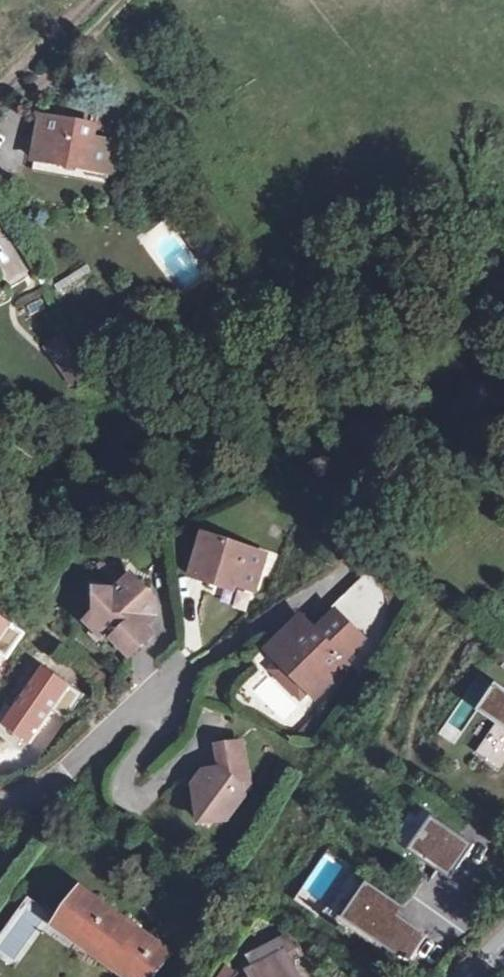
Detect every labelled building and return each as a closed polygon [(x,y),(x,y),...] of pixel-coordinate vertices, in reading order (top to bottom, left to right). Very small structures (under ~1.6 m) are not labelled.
[(92,138),(113,140),(115,127),(107,125),(108,113),(95,111),(93,124),(92,138)] [(93,124),(40,118),(36,162),(57,165),(58,159),(88,163),(88,167),(89,167),(110,170),(113,140),(92,138),(93,124)] [(88,178),(89,167),(88,167),(88,163),(58,159),(57,165),(36,162),(34,173),(88,178)] [(40,293),(22,299),(28,316),(46,310),(40,293)] [(63,335),(51,344),(52,346),(77,381),(89,372),(63,335)] [(265,555),(205,536),(192,577),(216,585),(217,578),(253,591),(265,555)] [(154,597),(133,576),(117,592),(99,592),(98,613),(105,620),(105,640),(115,640),(130,656),(153,636),(145,626),(155,617),(154,597)] [(365,584),(336,612),(353,629),(365,616),(371,609),(380,600),(365,584)] [(353,629),(336,612),(316,632),(312,629),(282,658),(284,660),(311,688),(313,689),(343,660),(344,661),(364,640),(353,629)] [(312,629),(302,617),(272,647),(282,658),(312,629)] [(311,688),(284,660),(273,671),(301,698),(311,688)] [(57,699),(65,681),(52,675),(45,693),(57,699)] [(497,685),(478,711),(497,725),(478,752),(500,769),(503,764),(503,690),(497,685)] [(321,725),(314,719),(300,733),(314,737),(321,725)] [(242,744),(223,747),(226,765),(222,770),(205,774),(207,786),(198,798),(200,810),(214,820),(225,818),(243,796),(241,786),(247,779),(242,744)] [(207,786),(205,774),(196,785),(198,798),(207,786)] [(214,820),(200,810),(202,822),(214,820)] [(474,845),(432,817),(409,851),(450,879),(474,845)] [(404,909),(368,884),(344,919),(399,954),(410,959),(426,936),(399,917),(404,909)] [(19,967),(51,910),(24,895),(0,938),(0,957),(19,967)] [(81,895),(67,914),(80,924),(74,933),(101,953),(98,958),(112,970),(141,930),(125,919),(122,925),(109,915),(114,910),(99,899),(95,905),(81,895)] [(67,914),(60,923),(74,933),(80,924),(67,914)] [(141,930),(112,970),(122,976),(124,976),(153,939),(141,930)] [(153,939),(124,976),(148,976),(168,950),(153,939)] [(258,968),(285,953),(296,947),(285,940),(254,956),(253,961),(258,968)] [(285,953),(258,968),(250,972),(253,976),(298,976),(285,953)]
